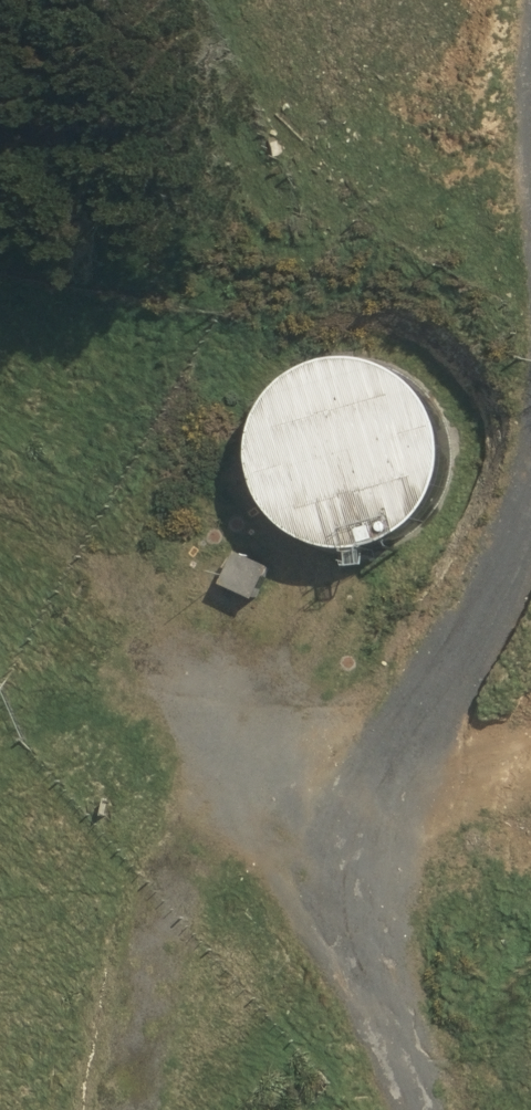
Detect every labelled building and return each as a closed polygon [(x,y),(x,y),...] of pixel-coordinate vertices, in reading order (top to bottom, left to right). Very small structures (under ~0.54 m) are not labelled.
[(263,433),(261,466),(269,495),(286,520),(310,539),(339,549),(369,550),(399,542),(424,525),(442,501),(452,472),(453,442),(443,410),(422,384),(394,366),(361,358),(328,363),(299,378),(276,402),(263,433)]
